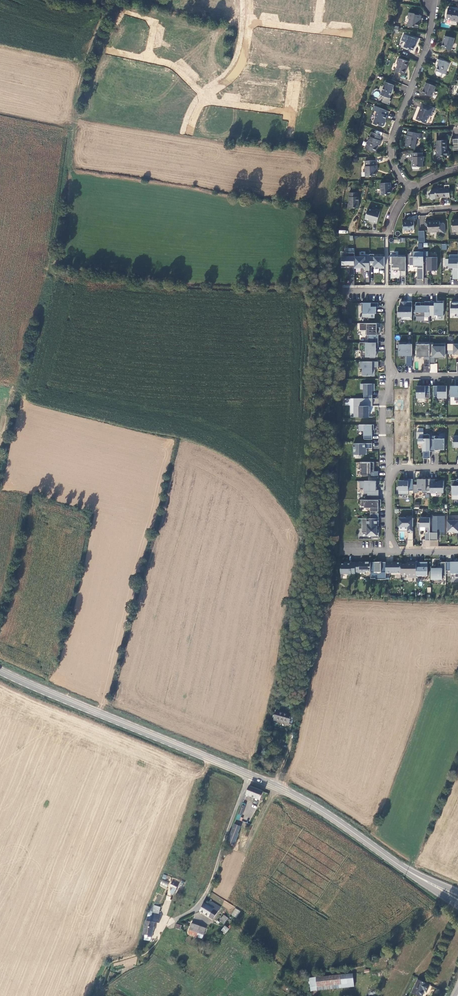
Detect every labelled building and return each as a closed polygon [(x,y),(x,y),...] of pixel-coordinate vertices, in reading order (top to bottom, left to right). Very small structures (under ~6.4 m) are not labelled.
[(457,21),(457,11),(453,10),(453,9),(448,8),(447,19),(452,19),(452,20),(457,21)] [(408,26),(418,28),(420,20),(421,20),(422,16),(415,15),(414,13),(409,13),(408,16),(410,17),(409,21),(408,22),(407,25),(408,26)] [(404,34),(402,40),(406,42),(404,47),(413,50),(416,44),(418,40),(404,34)] [(454,38),(445,36),(442,47),(452,49),(454,38)] [(407,69),(406,69),(409,62),(399,58),(397,63),(398,65),(395,71),(405,74),(407,69)] [(446,74),(450,63),(440,60),(438,64),(439,65),(437,71),(446,74)] [(390,98),(394,85),(386,82),(381,95),(390,98)] [(436,86),(426,83),(422,93),(432,97),(436,86)] [(433,112),(432,112),(434,107),(422,102),(420,107),(421,107),(419,112),(417,119),(426,123),(429,115),(432,116),(433,112)] [(388,111),(375,106),(373,110),(377,111),(375,115),(376,117),(373,123),(377,125),(378,124),(383,126),(384,125),(385,123),(384,122),(387,115),(388,111)] [(417,137),(419,138),(420,133),(408,131),(407,135),(406,140),(407,140),(406,146),(411,147),(412,148),(415,149),(417,137)] [(382,136),(372,132),(370,136),(371,137),(370,140),(368,141),(365,148),(375,152),(378,145),(380,145),(382,141),(380,140),(382,136)] [(449,151),(447,151),(447,140),(437,140),(437,156),(449,156),(449,151)] [(424,156),(423,156),(423,152),(413,153),(413,162),(412,162),(412,167),(423,166),(423,161),(424,161),(424,156)] [(375,160),(365,161),(366,166),(365,166),(366,176),(376,176),(376,170),(377,170),(377,165),(376,165),(375,160)] [(391,188),(391,183),(380,183),(381,189),(381,188),(382,194),(383,195),(390,194),(391,193),(391,188)] [(446,197),(450,196),(450,188),(435,189),(435,190),(432,190),(431,191),(431,198),(432,199),(435,199),(436,198),(436,197),(442,197),(442,198),(446,197)] [(348,207),(349,208),(359,208),(359,197),(358,197),(358,193),(349,193),(349,204),(348,205),(348,207)] [(373,221),(373,222),(377,223),(380,210),(376,209),(375,210),(368,208),(365,219),(373,221)] [(403,221),(404,230),(415,229),(414,221),(411,221),(411,220),(403,221)] [(433,221),(428,221),(428,226),(428,231),(430,232),(440,231),(440,232),(440,233),(445,233),(445,224),(443,223),(440,223),(440,221),(433,221)] [(424,261),(424,251),(414,251),(413,256),(410,256),(410,265),(415,265),(415,267),(417,267),(417,279),(424,279),(424,261)] [(428,251),(424,251),(424,261),(427,261),(427,270),(438,270),(437,257),(428,257),(428,251)] [(355,257),(355,252),(347,252),(346,256),(342,257),(342,266),(350,266),(350,274),(355,274),(355,268),(355,257)] [(374,254),(370,254),(370,255),(370,257),(370,265),(374,265),(374,266),(379,266),(379,268),(385,268),(385,256),(374,256),(374,254)] [(457,279),(457,254),(450,254),(450,259),(445,259),(445,266),(449,266),(449,267),(453,267),(453,279),(457,279)] [(370,265),(370,257),(365,257),(365,255),(360,255),(360,257),(355,257),(355,268),(361,268),(361,267),(364,267),(365,267),(365,270),(370,270),(370,265)] [(406,276),(406,256),(399,256),(398,256),(390,256),(390,264),(392,264),(392,269),(401,269),(401,270),(401,276),(406,276)] [(412,319),(412,301),(401,301),(401,306),(399,306),(399,316),(402,316),(402,319),(412,319)] [(421,302),(416,302),(416,316),(430,316),(430,315),(430,301),(425,301),(425,305),(421,305),(421,302)] [(435,301),(430,301),(430,315),(437,315),(437,316),(444,316),(444,301),(437,301),(437,303),(435,303),(435,301)] [(378,303),(362,303),(362,311),(363,311),(363,317),(369,317),(369,318),(375,318),(375,313),(376,313),(376,307),(378,307),(378,303)] [(368,342),(378,342),(378,335),(380,335),(380,328),(379,328),(377,328),(377,323),(360,323),(360,330),(366,330),(367,330),(367,335),(368,335),(368,342)] [(368,342),(360,342),(360,350),(361,350),(361,356),(370,356),(370,357),(375,358),(375,356),(376,356),(376,348),(378,348),(378,342),(368,342)] [(412,366),(412,344),(407,344),(407,342),(399,342),(399,355),(407,355),(407,366),(412,366)] [(430,364),(430,344),(417,344),(417,356),(424,356),(424,366),(430,366),(430,364)] [(433,344),(430,344),(430,364),(435,364),(435,356),(445,356),(445,344),(441,344),(441,346),(433,347),(433,344)] [(379,361),(360,361),(360,367),(363,367),(363,376),(375,376),(375,370),(372,370),(372,367),(378,367),(379,361)] [(364,398),(372,398),(372,391),(372,389),(375,389),(375,384),(360,384),(360,389),(364,389),(364,398)] [(430,398),(430,386),(423,386),(417,386),(417,398),(430,398)] [(447,398),(447,386),(441,386),(434,386),(434,396),(438,396),(438,398),(447,398)] [(364,398),(354,398),(354,417),(369,417),(369,406),(372,406),(372,398),(364,398)] [(374,425),(359,425),(359,430),(364,430),(364,439),(372,439),(372,430),(374,430),(374,425)] [(430,436),(430,451),(435,451),(435,450),(440,450),(440,448),(444,448),(444,433),(439,433),(439,436),(430,436)] [(430,436),(430,434),(423,434),(423,438),(418,438),(418,443),(423,443),(423,451),(425,451),(425,458),(430,458),(430,451),(430,436)] [(372,448),(372,443),(354,443),(354,454),(367,454),(367,450),(365,450),(365,448),(367,448),(372,448)] [(374,462),(360,462),(360,468),(362,468),(362,475),(368,475),(368,472),(371,472),(371,477),(379,477),(379,471),(374,471),(374,462)] [(408,490),(413,490),(413,484),(413,479),(408,479),(408,481),(404,481),(399,480),(399,494),(408,494),(408,490)] [(430,490),(430,479),(424,479),(418,479),(417,484),(413,484),(413,490),(413,493),(418,493),(418,490),(422,491),(422,493),(427,493),(427,490),(430,490)] [(435,479),(430,479),(430,490),(430,492),(444,492),(444,481),(438,481),(438,482),(435,482),(435,479)] [(375,496),(379,496),(379,490),(376,490),(376,481),(360,481),(360,487),(364,487),(364,493),(368,493),(368,496),(375,496)] [(370,518),(379,518),(379,513),(377,513),(377,511),(379,511),(379,506),(381,506),(381,499),(378,499),(375,499),(361,499),(361,506),(364,506),(364,507),(371,507),(370,518)] [(445,516),(433,516),(432,532),(430,532),(430,540),(438,540),(438,532),(435,532),(435,529),(437,529),(440,529),(440,532),(445,532),(445,516)] [(413,540),(413,517),(407,517),(407,518),(399,518),(399,526),(408,526),(408,540),(413,540)] [(430,532),(430,517),(420,517),(420,523),(418,522),(418,527),(425,527),(425,529),(427,529),(427,532),(425,532),(425,540),(430,540),(430,532)] [(379,526),(379,518),(370,518),(362,518),(362,532),(367,532),(367,535),(372,535),(372,537),(379,537),(379,529),(377,529),(377,526),(379,526)] [(453,520),(453,519),(448,519),(447,531),(457,532),(457,521),(453,520)] [(355,573),(355,563),(347,563),(347,565),(344,565),(341,565),(341,574),(347,574),(347,575),(351,575),(351,574),(355,574),(355,573)] [(371,572),(371,563),(364,563),(355,563),(355,573),(365,573),(365,572),(371,572)] [(386,574),(386,563),(378,563),(371,563),(371,572),(371,579),(376,579),(376,576),(386,576),(386,574)] [(401,573),(401,565),(401,563),(394,563),(386,563),(386,574),(401,573)] [(416,576),(416,563),(410,563),(410,565),(407,565),(401,565),(401,573),(401,575),(408,575),(408,578),(416,578),(416,576)] [(424,563),(416,563),(416,576),(427,576),(427,564),(424,564),(424,563)] [(446,572),(446,563),(441,563),(441,569),(431,569),(431,580),(442,580),(442,576),(446,576),(446,572)] [(446,563),(446,572),(451,571),(451,575),(456,575),(455,578),(457,578),(457,563),(453,563),(446,563)] [(292,725),(295,715),(276,710),(274,720),(292,725)] [(246,794),(259,799),(262,791),(249,786),(246,794)] [(242,826),(235,823),(228,842),(236,846),(240,834),(239,833),(242,826)] [(167,888),(169,882),(161,880),(159,885),(167,888)] [(211,901),(207,905),(218,913),(221,908),(211,901)] [(213,919),(218,913),(207,905),(205,904),(200,910),(213,919)] [(231,915),(236,918),(240,911),(235,908),(231,915)] [(146,921),(144,935),(153,936),(155,923),(159,923),(160,915),(158,914),(151,913),(150,922),(146,921)] [(219,921),(224,924),(228,918),(223,914),(219,921)] [(191,931),(199,933),(200,928),(201,927),(191,925),(189,931),(191,931)] [(225,925),(220,931),(225,934),(229,929),(225,925)] [(355,987),(354,974),(311,978),(312,991),(355,987)] [(419,980),(412,994),(415,995),(423,995),(426,990),(428,991),(431,986),(419,980)]
